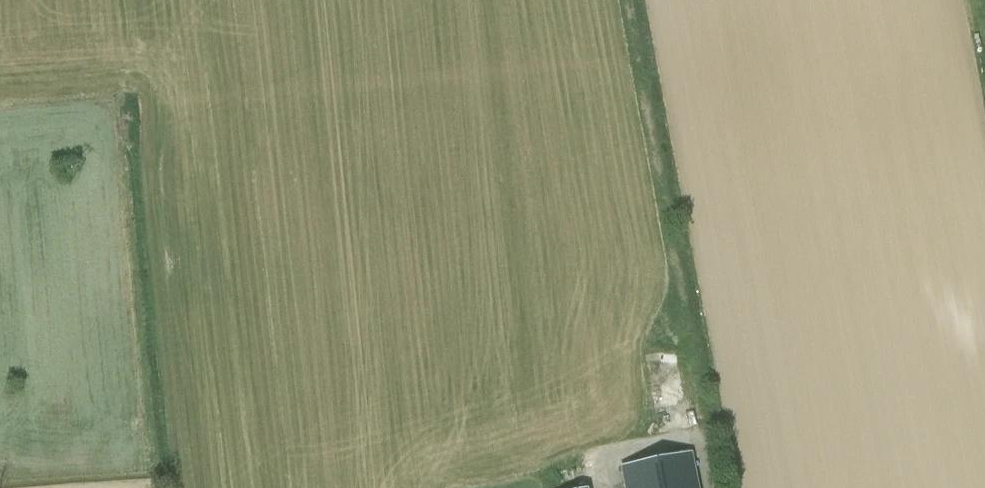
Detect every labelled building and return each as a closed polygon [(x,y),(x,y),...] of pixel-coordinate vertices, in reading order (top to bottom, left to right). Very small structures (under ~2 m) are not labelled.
[(620,464),(624,487),(700,487),(693,450),(620,464)]
